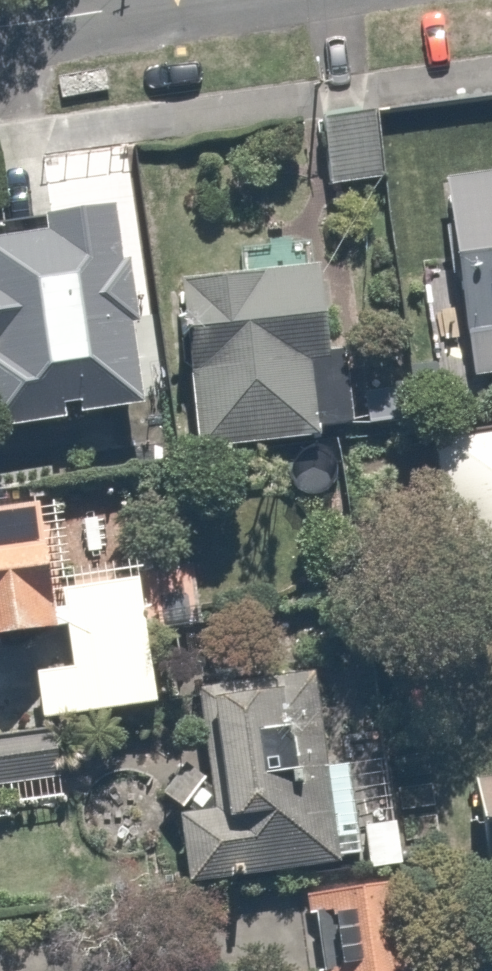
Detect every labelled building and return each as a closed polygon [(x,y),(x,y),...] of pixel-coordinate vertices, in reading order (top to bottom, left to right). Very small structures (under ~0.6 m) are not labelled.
[(366,108),(315,113),(321,179),(373,174),(366,108)] [(453,186),(467,373),(491,371),(491,183),(453,186)] [(0,227),(0,423),(141,405),(114,191),(60,198),(62,219),(0,227)] [(318,258),(176,270),(191,447),(318,436),(311,355),(326,354),(318,258)] [(399,368),(353,371),(356,417),(402,415),(399,368)] [(437,442),(456,588),(491,584),(491,435),(437,442)] [(0,507),(0,631),(61,623),(45,501),(0,507)] [(146,702),(137,573),(61,578),(68,664),(37,667),(40,709),(146,702)] [(310,669),(201,681),(209,760),(168,764),(180,882),(367,862),(355,748),(318,751),(310,669)] [(465,781),(480,879),(491,877),(491,776),(465,781)] [(317,879),(327,970),(406,970),(396,871),(317,879)]
